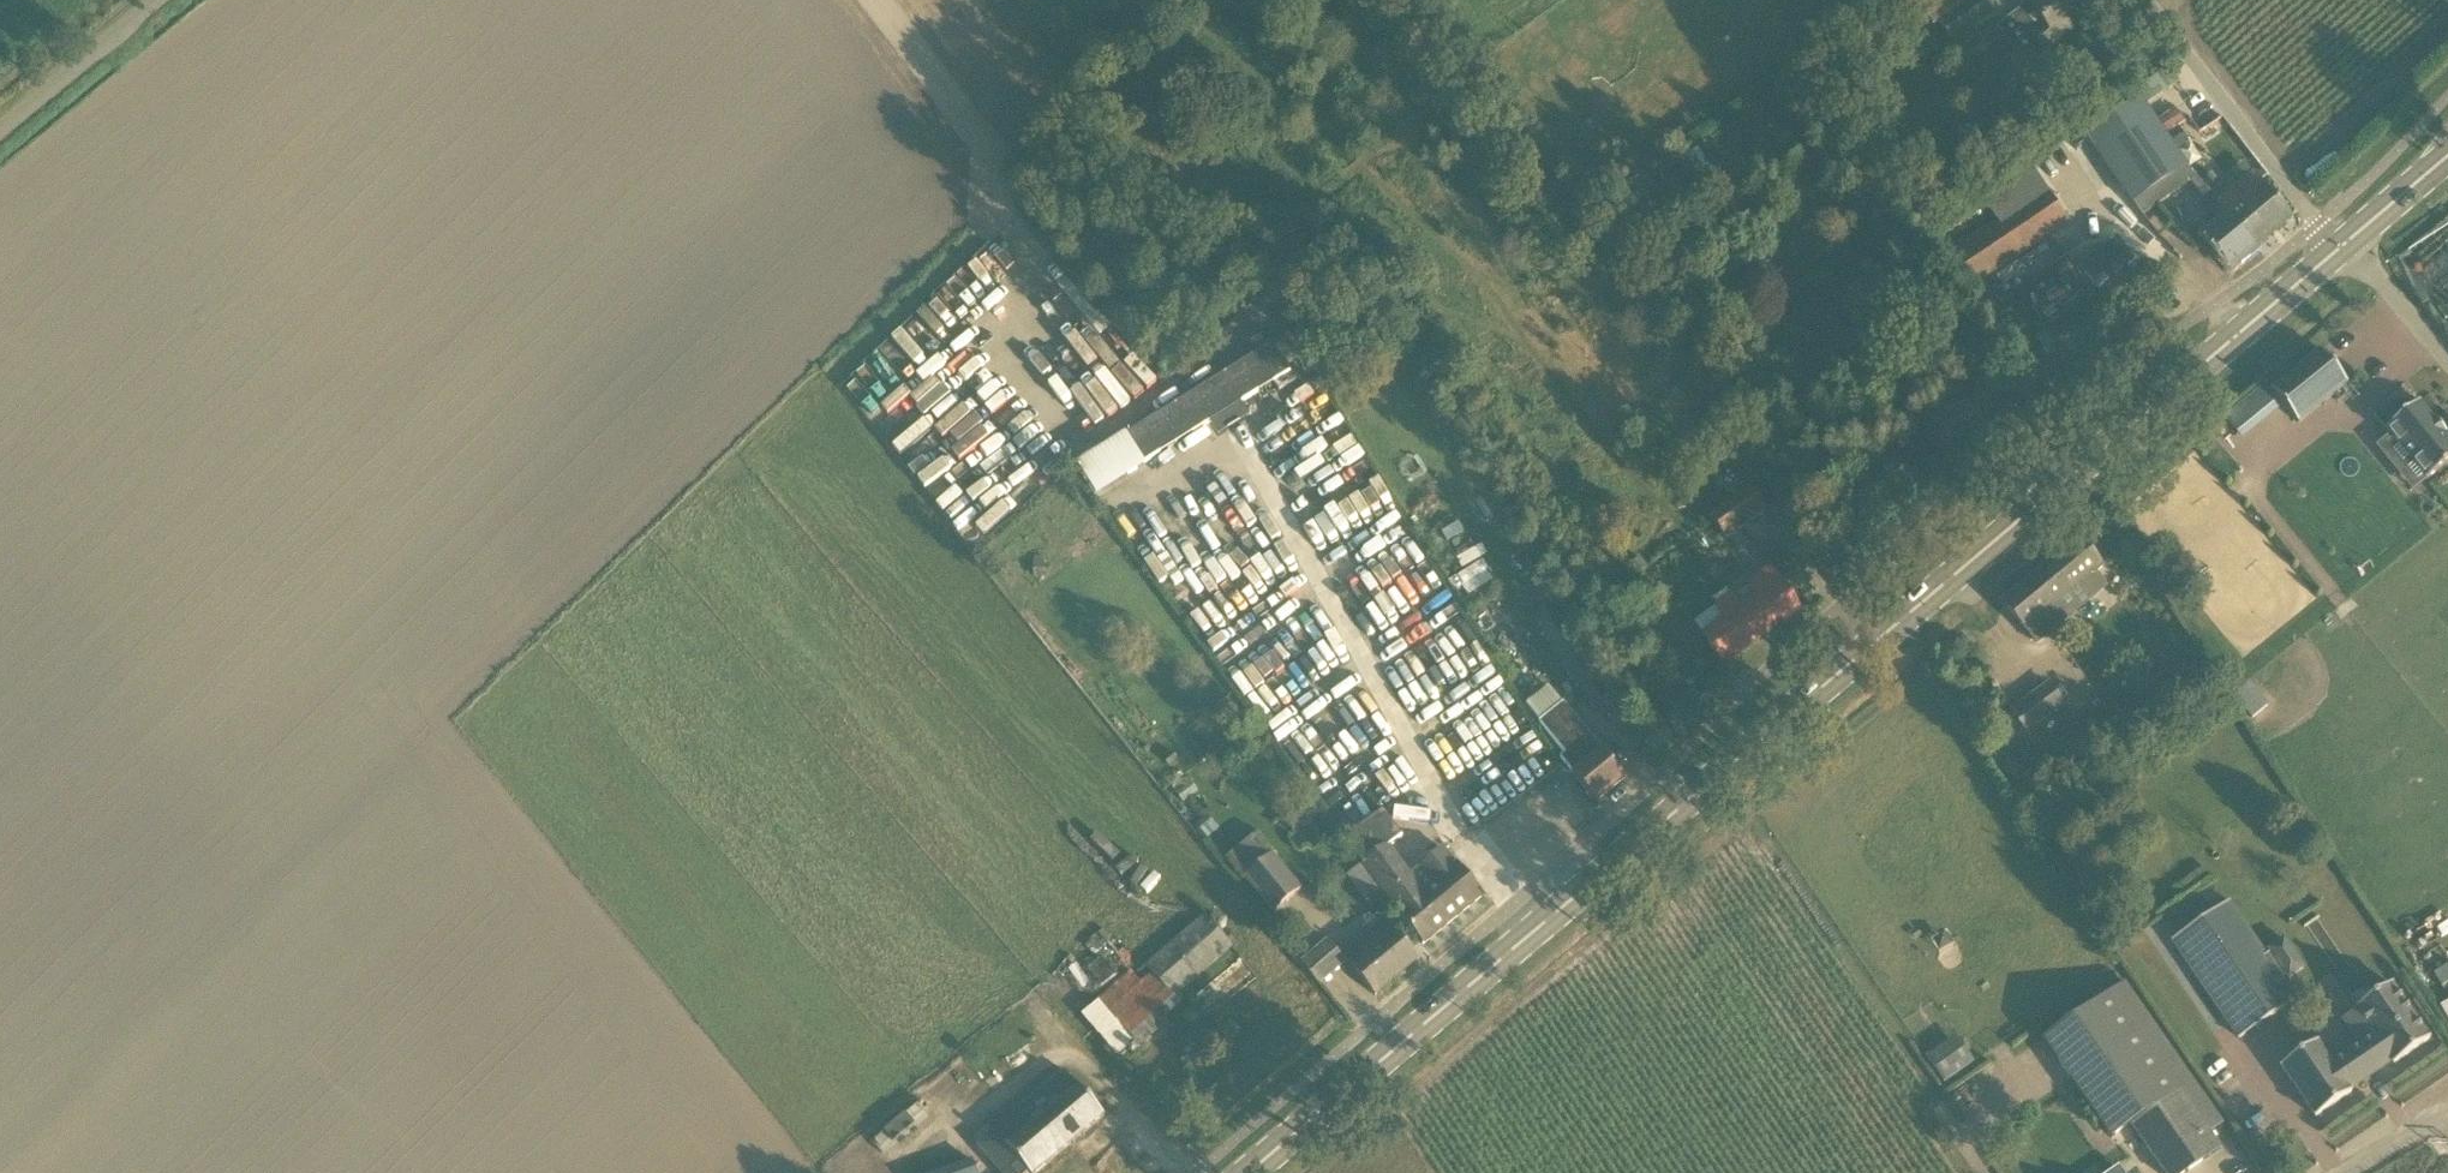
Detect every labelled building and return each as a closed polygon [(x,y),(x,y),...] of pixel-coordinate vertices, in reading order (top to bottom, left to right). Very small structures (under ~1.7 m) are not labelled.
[(2034,8),(2031,4),(2012,18),(2029,40),(2034,37),(2044,51),(2071,31),(2066,25),(2083,13),(2073,0),(2045,0),(2034,8)] [(2087,136),(2132,203),(2186,166),(2141,99),(2087,136)] [(2290,219),(2259,182),(2254,175),(2219,205),(2232,221),(2208,241),(2231,268),(2290,219)] [(1973,286),(2069,222),(2047,190),(1951,255),(1973,286)] [(1156,396),(1094,313),(1025,364),(1154,536),(1222,486),(1208,467),(1318,385),(1266,314),(1156,396)] [(887,344),(853,374),(878,402),(890,392),(921,427),(932,417),(911,394),(922,384),(887,344)] [(2320,350),(2271,390),(2298,424),(2348,383),(2320,350)] [(2219,419),(2237,441),(2276,410),(2258,388),(2219,419)] [(2386,430),(2427,480),(2447,463),(2447,438),(2445,434),(2434,421),(2419,402),(2386,430)] [(1727,539),(1766,511),(1749,488),(1710,516),(1727,539)] [(2097,575),(2104,569),(2080,540),(2003,603),(2036,644),(2107,586),(2097,575)] [(1454,575),(1464,595),(1494,579),(1484,559),(1454,575)] [(1727,619),(1703,636),(1724,665),(1800,610),(1770,568),(1748,583),(1758,597),(1741,609),(1732,596),(1718,606),(1727,619)] [(1553,604),(1533,617),(1590,707),(1610,695),(1553,604)] [(2250,718),(2266,705),(2248,682),(2231,695),(2250,718)] [(2049,685),(2014,711),(2010,714),(2034,747),(2073,718),(2049,685)] [(1562,761),(1564,763),(1596,803),(1625,779),(1601,749),(1591,756),(1575,736),(1565,723),(1545,736),(1562,761)] [(2003,772),(2018,779),(2022,769),(2007,762),(2003,772)] [(1482,897),(1443,850),(1411,876),(1390,847),(1402,838),(1383,812),(1345,840),(1399,914),(1423,945),(1482,897)] [(1121,880),(1152,851),(1129,828),(1099,857),(1121,880)] [(1273,853),(1243,878),(1272,913),(1302,888),(1273,853)] [(2305,970),(2284,939),(2266,951),(2269,955),(2266,957),(2230,903),(2171,943),(2238,1041),(2297,1001),(2282,980),(2285,978),(2288,982),(2305,970)] [(1234,946),(1205,914),(1147,964),(1136,974),(1131,970),(1098,999),(1130,1035),(1174,996),(1175,998),(1234,946)] [(1341,955),(1375,996),(1420,959),(1385,918),(1357,942),(1341,955)] [(2420,952),(2439,986),(2447,980),(2447,936),(2420,952)] [(1324,939),(1297,962),(1317,986),(1345,963),(1324,939)] [(2131,1124),(2165,1172),(2188,1172),(2220,1151),(2208,1134),(2221,1125),(2123,983),(2041,1040),(2110,1139),(2131,1124)] [(2357,1046),(2345,1054),(2332,1063),(2318,1042),(2281,1067),(2302,1098),(2316,1118),(2351,1094),(2349,1090),(2391,1061),(2394,1065),(2429,1040),(2416,1021),(2392,987),(2341,1022),(2357,1046)] [(2447,1022),(2447,999),(2439,1004),(2447,1022)] [(1953,1034),(1923,1056),(1943,1082),(1973,1060),(1953,1034)] [(978,1145),(1001,1172),(1036,1172),(1104,1115),(1076,1083),(1075,1084),(1064,1072),(1045,1088),(1056,1100),(1035,1118),(1025,1105),(978,1145)] [(927,1172),(972,1172),(965,1156),(927,1172)]
